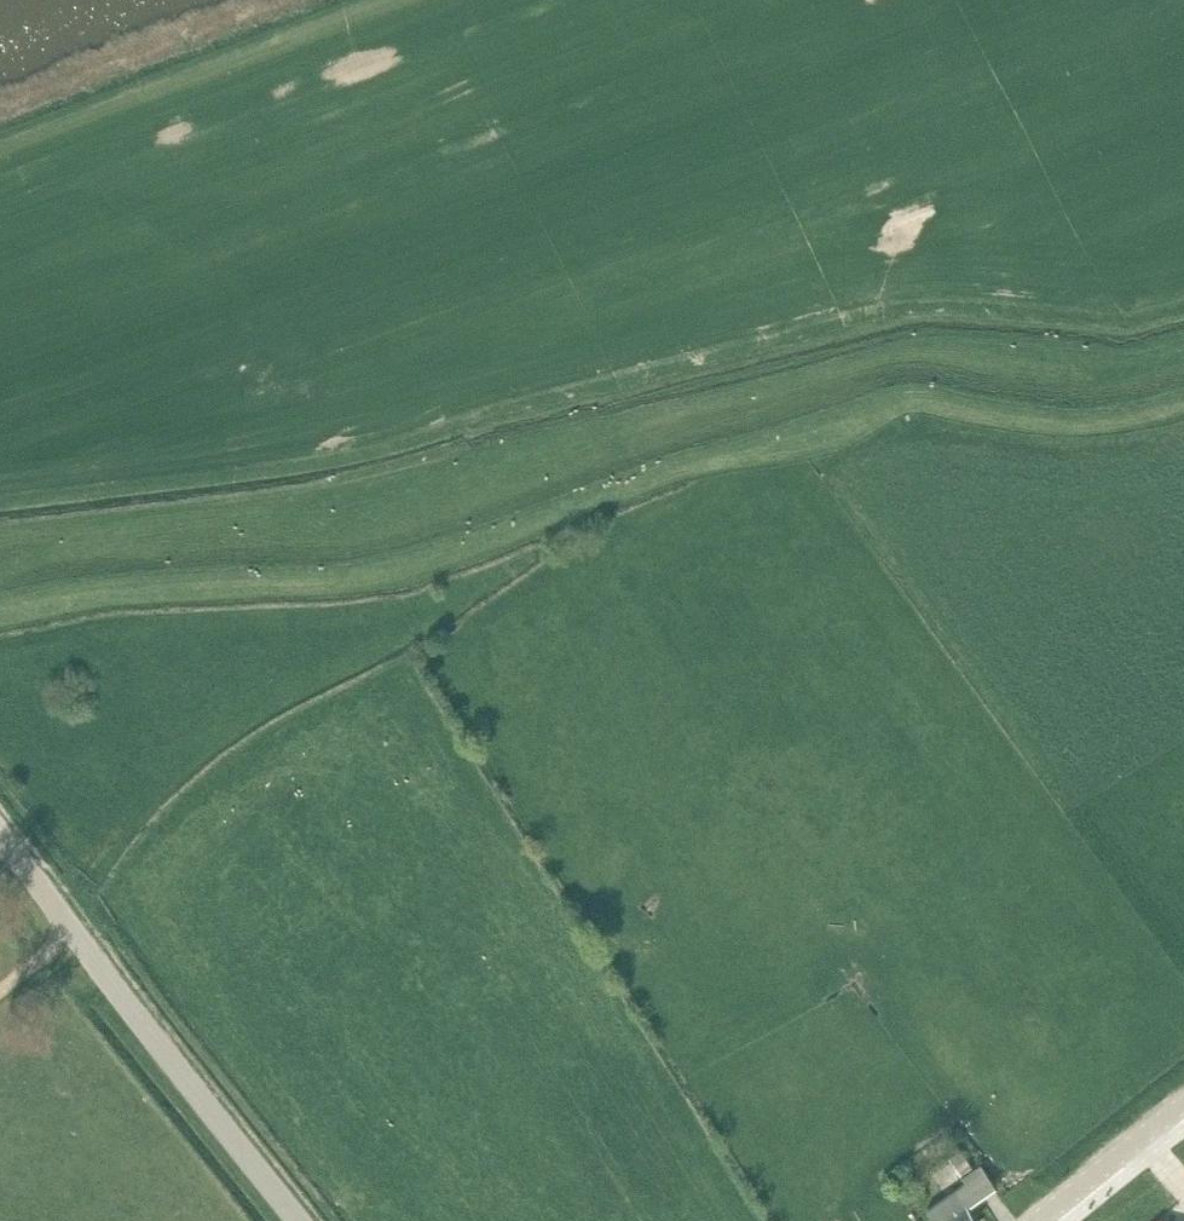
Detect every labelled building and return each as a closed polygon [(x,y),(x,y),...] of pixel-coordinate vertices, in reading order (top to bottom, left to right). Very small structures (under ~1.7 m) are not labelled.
[(960,1148),(949,1156),(961,1173),(972,1164),(960,1148)] [(928,1209),(937,1220),(977,1220),(966,1205),(995,1185),(979,1163),(961,1175),(965,1180),(954,1188),(956,1190),(928,1209)]
